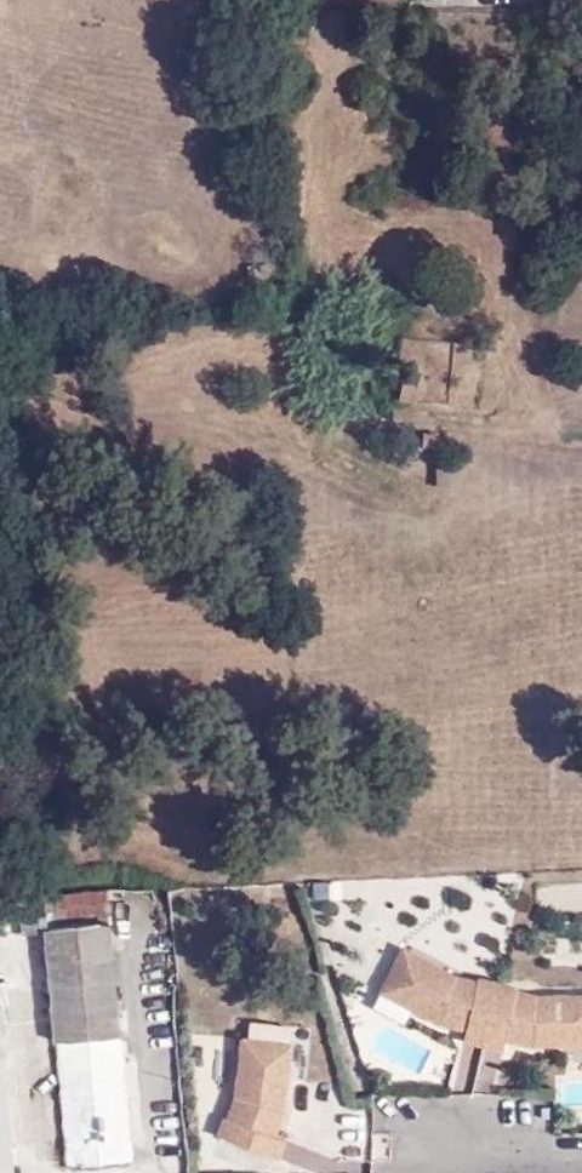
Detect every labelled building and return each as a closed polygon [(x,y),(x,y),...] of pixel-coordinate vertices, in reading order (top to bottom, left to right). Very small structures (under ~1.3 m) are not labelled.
[(48,903),(48,909),(111,902),(111,896),(48,903)] [(111,902),(48,909),(69,1169),(131,1167),(111,902)] [(370,979),(384,986),(406,942),(393,935),(370,979)] [(486,1040),(500,976),(481,972),(480,977),(462,971),(406,942),(384,986),(442,1017),(469,1024),(466,1035),(486,1040)] [(486,1040),(506,1045),(508,1034),(535,1040),(581,1039),(581,989),(541,989),(521,985),(522,981),(500,976),(486,1040)] [(244,1032),(293,1038),(289,1077),(306,1079),(313,1026),(246,1017),(244,1032)] [(220,1132),(280,1156),(287,1135),(277,1132),(286,1105),(289,1077),(293,1038),(244,1032),(238,1094),(230,1114),(228,1113),(220,1132)] [(0,1071),(0,1172),(10,1172),(0,1071)] [(564,1104),(581,1107),(581,1074),(570,1072),(564,1104)]
